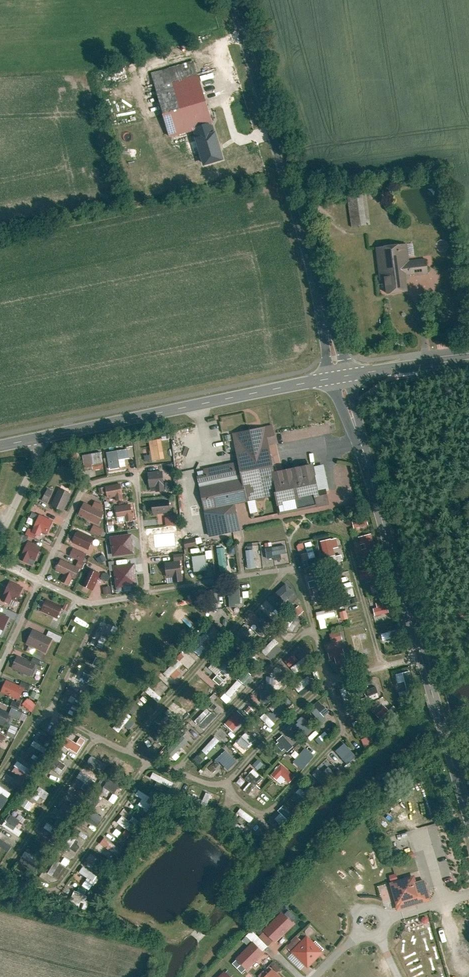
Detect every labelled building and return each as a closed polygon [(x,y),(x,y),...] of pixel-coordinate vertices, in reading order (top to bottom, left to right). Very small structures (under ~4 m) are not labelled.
[(193,61),(149,74),(170,144),(189,139),(187,133),(212,126),(193,61)] [(212,126),(187,133),(189,139),(197,166),(224,158),(214,126),(212,126)] [(359,192),(346,194),(352,227),(365,224),(359,192)] [(409,243),(375,248),(379,284),(388,283),(389,293),(408,291),(406,276),(428,274),(426,257),(411,259),(409,243)] [(277,435),(275,424),(232,435),(239,460),(248,501),(276,495),(271,474),(277,473),(268,437),(277,435)] [(161,440),(148,442),(152,463),(165,460),(161,440)] [(128,449),(106,453),(109,470),(120,468),(118,461),(130,459),(128,449)] [(99,452),(82,456),(85,473),(102,469),(99,452)] [(69,464),(78,464),(77,453),(69,454),(69,464)] [(204,475),(196,477),(204,511),(235,504),(248,501),(239,460),(203,468),(204,475)] [(320,496),(313,465),(277,473),(271,474),(276,495),(280,513),(328,503),(326,494),(320,496)] [(163,472),(147,473),(148,488),(154,488),(155,492),(164,491),(163,472)] [(120,485),(106,487),(108,498),(115,497),(115,501),(123,499),(120,485)] [(52,492),(45,488),(40,499),(47,503),(52,492)] [(63,511),(70,495),(58,489),(50,505),(63,511)] [(169,499),(151,501),(152,514),(170,513),(169,499)] [(92,507),(84,503),(78,516),(98,525),(104,512),(100,511),(102,506),(94,502),(92,507)] [(235,504),(204,511),(209,537),(240,530),(235,504)] [(131,506),(115,508),(117,518),(125,517),(126,522),(133,521),(131,506)] [(53,521),(39,515),(31,533),(40,537),(42,533),(47,535),(53,521)] [(165,517),(165,525),(176,525),(176,517),(165,517)] [(366,517),(352,522),(354,529),(368,525),(366,517)] [(93,525),(90,532),(101,537),(104,529),(93,525)] [(93,538),(76,531),(71,542),(87,550),(93,538)] [(117,533),(110,534),(112,555),(133,553),(130,534),(117,535),(117,533)] [(170,533),(153,534),(154,544),(162,544),(162,547),(171,547),(170,533)] [(372,533),(353,538),(358,555),(362,554),(365,562),(371,560),(369,556),(378,553),(372,533)] [(185,548),(197,546),(195,538),(184,541),(185,548)] [(337,538),(321,541),(326,564),(337,561),(334,548),(339,547),(337,538)] [(309,566),(317,564),(312,541),(298,544),(301,561),(307,559),(309,566)] [(40,548),(28,542),(19,559),(32,565),(40,548)] [(282,560),(281,554),(286,554),(286,546),(272,547),(272,544),(261,544),(262,565),(273,565),(273,560),(282,560)] [(224,547),(217,549),(220,572),(228,571),(224,547)] [(86,555),(72,549),(69,557),(77,560),(74,565),(80,568),(86,555)] [(206,555),(192,556),(193,571),(207,571),(206,555)] [(74,565),(60,559),(55,571),(64,575),(61,582),(68,585),(71,579),(75,580),(80,568),(74,565)] [(183,581),(180,562),(166,564),(168,583),(183,581)] [(134,564),(114,566),(117,587),(136,584),(134,564)] [(360,570),(360,579),(379,579),(379,570),(360,570)] [(98,576),(89,571),(82,586),(91,591),(98,576)] [(309,580),(311,594),(318,593),(319,599),(327,598),(326,589),(329,588),(328,577),(309,580)] [(22,588),(8,582),(0,600),(8,604),(10,598),(16,601),(22,588)] [(351,582),(340,585),(343,599),(354,596),(351,582)] [(383,582),(370,587),(373,595),(386,590),(383,582)] [(241,588),(228,589),(229,608),(242,607),(241,588)] [(204,590),(205,610),(219,610),(217,590),(204,590)] [(61,608),(45,600),(40,611),(56,619),(61,608)] [(382,602),(376,603),(377,608),(373,609),(374,616),(389,614),(388,606),(383,607),(382,602)] [(299,606),(294,611),(299,616),(304,610),(299,606)] [(334,614),(332,609),(319,612),(322,625),(339,621),(337,614),(334,614)] [(346,611),(339,612),(341,621),(348,619),(346,611)] [(294,633),(299,624),(293,621),(296,616),(291,613),(281,629),(287,633),(289,631),(294,633)] [(0,614),(0,630),(2,631),(8,617),(0,614)] [(52,639),(32,630),(26,643),(45,652),(52,639)] [(189,648),(198,656),(205,649),(201,645),(210,636),(206,631),(189,648)] [(331,643),(342,640),(341,632),(329,634),(331,643)] [(365,657),(362,640),(367,639),(366,633),(351,636),(356,659),(365,657)] [(97,648),(109,651),(113,638),(100,635),(97,648)] [(262,651),(271,660),(283,648),(274,639),(262,651)] [(328,653),(330,660),(334,658),(336,665),(347,662),(343,648),(328,653)] [(291,667),(294,673),(313,661),(305,649),(297,655),(301,661),(291,667)] [(174,681),(187,668),(195,660),(185,651),(165,672),(174,681)] [(94,657),(91,664),(101,669),(104,662),(94,657)] [(35,664),(20,658),(15,669),(30,676),(35,664)] [(219,665),(211,663),(209,673),(224,676),(226,669),(218,667),(219,665)] [(92,685),(97,669),(86,665),(80,681),(92,685)] [(407,690),(414,688),(409,672),(402,674),(407,690)] [(219,685),(224,681),(218,675),(214,679),(219,685)] [(298,692),(311,682),(308,678),(294,687),(298,692)] [(237,681),(226,694),(231,698),(242,685),(237,681)] [(24,688),(9,682),(4,693),(18,700),(24,688)] [(351,685),(340,689),(345,704),(357,700),(351,685)] [(366,690),(371,700),(380,696),(375,686),(366,690)] [(33,710),(36,702),(26,699),(23,707),(33,710)] [(68,701),(63,711),(75,716),(81,702),(75,699),(73,703),(68,701)] [(321,722),(331,713),(318,700),(309,710),(321,722)] [(269,726),(285,712),(279,706),(263,720),(269,726)] [(376,715),(380,719),(389,710),(384,706),(376,715)] [(394,706),(380,719),(384,723),(398,710),(394,706)] [(195,722),(204,730),(216,716),(207,708),(195,722)] [(21,719),(23,714),(11,710),(9,715),(21,719)] [(175,731),(183,720),(170,710),(162,721),(175,731)] [(0,711),(0,725),(4,726),(9,714),(0,711)] [(126,712),(113,728),(118,733),(132,717),(126,712)] [(302,717),(293,726),(306,738),(315,729),(302,717)] [(131,730),(135,722),(129,719),(125,727),(131,730)] [(365,731),(367,737),(361,739),(364,746),(376,741),(372,728),(365,731)] [(159,731),(154,736),(151,733),(141,744),(150,752),(164,736),(159,731)] [(237,741),(245,750),(254,741),(246,732),(237,741)] [(182,735),(166,754),(172,759),(188,740),(182,735)] [(276,742),(286,753),(294,747),(283,736),(276,742)] [(78,753),(85,740),(80,737),(77,743),(66,737),(62,744),(78,753)] [(27,753),(33,756),(36,750),(44,754),(47,748),(33,741),(27,753)] [(345,744),(340,748),(351,760),(355,756),(345,744)] [(293,762),(303,770),(315,756),(305,748),(293,762)] [(216,759),(227,771),(237,762),(225,750),(216,759)] [(103,772),(107,765),(91,756),(87,763),(103,772)] [(258,760),(254,766),(258,769),(263,764),(258,760)] [(319,785),(339,774),(330,760),(311,771),(319,785)] [(19,776),(15,783),(22,788),(33,772),(18,761),(11,771),(19,776)] [(284,788),(295,776),(281,763),(270,776),(284,788)] [(250,783),(243,790),(248,794),(263,777),(253,769),(244,779),(250,783)] [(52,772),(49,777),(56,781),(59,777),(52,772)] [(104,787),(115,793),(123,779),(112,773),(104,787)] [(153,773),(150,778),(171,788),(174,783),(153,773)] [(244,780),(239,787),(244,790),(248,782),(244,780)] [(38,801),(44,790),(39,787),(32,798),(38,801)] [(300,788),(296,792),(298,795),(293,800),(299,806),(309,797),(300,788)] [(139,790),(135,795),(142,799),(138,805),(147,811),(154,800),(139,790)] [(97,827),(100,820),(91,815),(99,801),(94,798),(82,818),(97,827)] [(249,823),(253,818),(240,808),(237,813),(249,823)] [(284,809),(274,818),(285,829),(295,820),(284,809)] [(22,825),(26,819),(19,814),(16,818),(11,814),(3,826),(19,837),(26,828),(22,825)] [(140,822),(133,816),(129,821),(123,815),(117,822),(130,833),(140,822)] [(445,856),(437,823),(408,831),(413,852),(435,847),(435,850),(436,849),(438,858),(445,856)] [(12,845),(0,838),(0,847),(8,852),(12,845)] [(119,856),(123,849),(103,838),(99,845),(119,856)] [(23,858),(20,862),(35,872),(38,867),(23,858)] [(87,877),(82,886),(91,891),(99,877),(82,867),(79,873),(87,877)] [(413,877),(391,883),(397,909),(428,901),(423,880),(415,882),(413,877)] [(69,904),(86,910),(91,897),(74,891),(69,904)] [(293,925),(283,913),(263,932),(273,943),(293,925)] [(318,954),(305,941),(293,953),(305,966),(318,954)] [(262,955),(251,944),(238,958),(249,969),(262,955)] [(270,965),(277,972),(282,967),(274,960),(270,965)]
